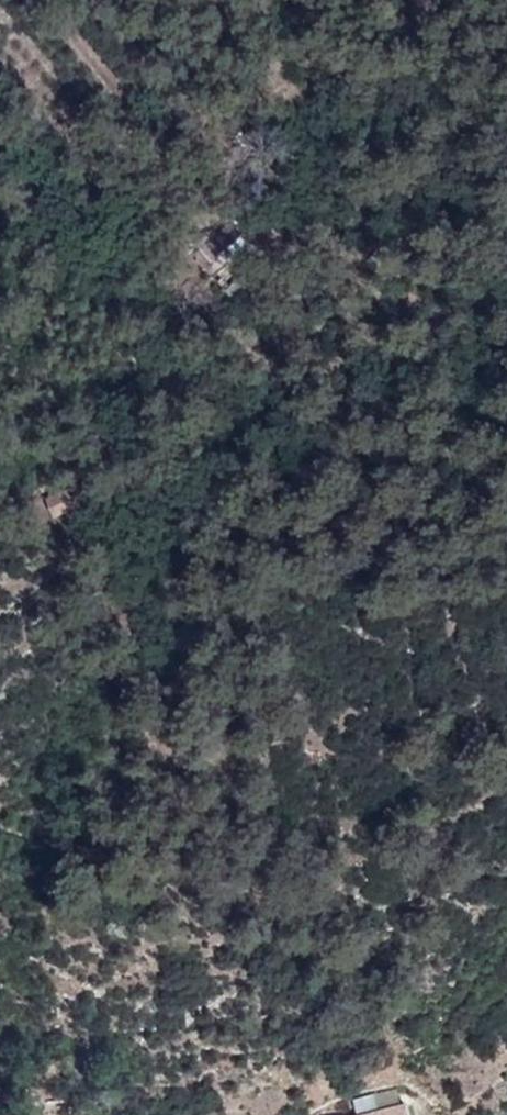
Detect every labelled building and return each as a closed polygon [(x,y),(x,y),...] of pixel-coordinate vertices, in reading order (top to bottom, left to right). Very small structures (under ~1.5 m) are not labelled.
[(59,491),(43,498),(51,519),(68,512),(59,491)]
